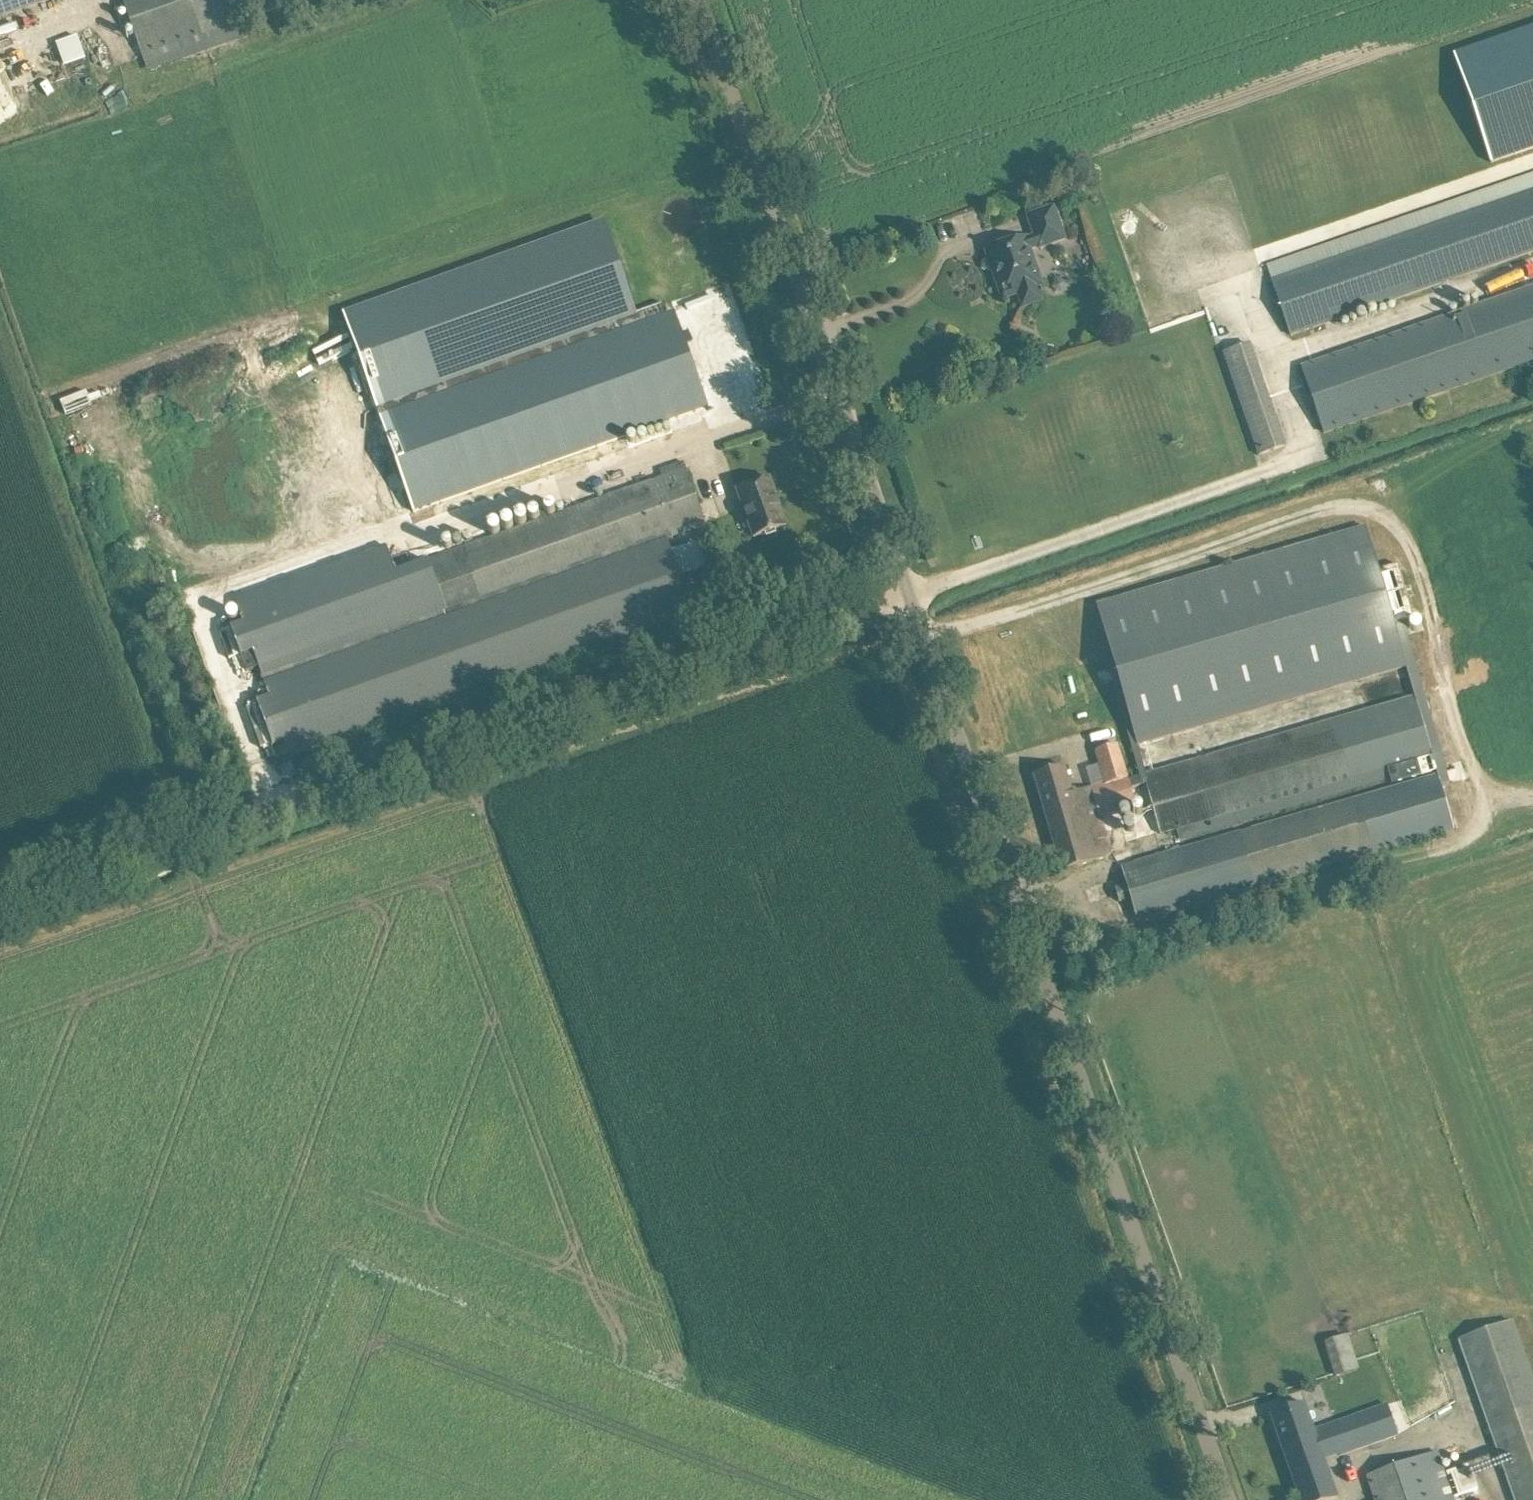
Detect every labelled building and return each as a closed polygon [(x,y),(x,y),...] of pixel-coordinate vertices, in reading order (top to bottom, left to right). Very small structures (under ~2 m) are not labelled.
[(50,0),(0,0),(0,17),(50,0)] [(239,38),(256,32),(251,18),(302,0),(123,0),(147,71),(239,38)] [(1454,54),(1491,163),(1532,148),(1532,27),(1454,54)] [(77,36),(57,43),(65,65),(84,58),(77,36)] [(1267,265),(1291,335),(1532,252),(1532,174),(1267,265)] [(1003,298),(1018,293),(1023,306),(1042,300),(1038,288),(1045,286),(1032,250),(1037,248),(1037,249),(1067,239),(1054,204),(1025,214),(1032,235),(986,250),(992,267),(996,266),(998,274),(995,276),(1003,298)] [(596,235),(346,324),(417,523),(657,437),(704,420),(684,364),(666,314),(629,328),(596,235)] [(1302,367),(1324,432),(1532,360),(1532,288),(1302,367)] [(1224,352),(1259,454),(1284,446),(1249,344),(1224,352)] [(240,654),(246,671),(259,667),(270,696),(248,704),(249,706),(247,707),(261,748),(263,747),(264,749),(286,741),(291,757),(694,614),(667,539),(706,525),(686,469),(428,561),(439,590),(426,595),(433,614),(414,621),(387,546),(235,600),(244,623),(222,630),(223,633),(220,634),(229,658),(240,654)] [(770,477),(760,481),(737,489),(754,537),(787,526),(770,477)] [(1390,766),(1396,786),(1120,866),(1136,921),(1453,829),(1440,783),(1449,781),(1403,622),(1414,619),(1398,564),(1378,570),(1366,527),(1097,605),(1116,671),(1111,672),(1141,776),(1129,780),(1131,787),(1145,783),(1160,833),(1390,766)] [(1065,766),(1034,775),(1063,870),(1107,857),(1111,851),(1101,816),(1136,805),(1131,787),(1129,780),(1128,778),(1118,744),(1095,751),(1104,782),(1072,792),(1065,766)] [(1457,1339),(1514,1499),(1532,1499),(1532,1378),(1512,1320),(1457,1339)] [(1348,1334),(1324,1342),(1334,1376),(1359,1369),(1348,1334)] [(1271,1414),(1301,1499),(1333,1499),(1337,1498),(1322,1453),(1337,1448),(1339,1455),(1397,1435),(1386,1403),(1313,1428),(1304,1403),(1271,1414)] [(1437,1451),(1366,1476),(1375,1499),(1455,1499),(1437,1451)]
